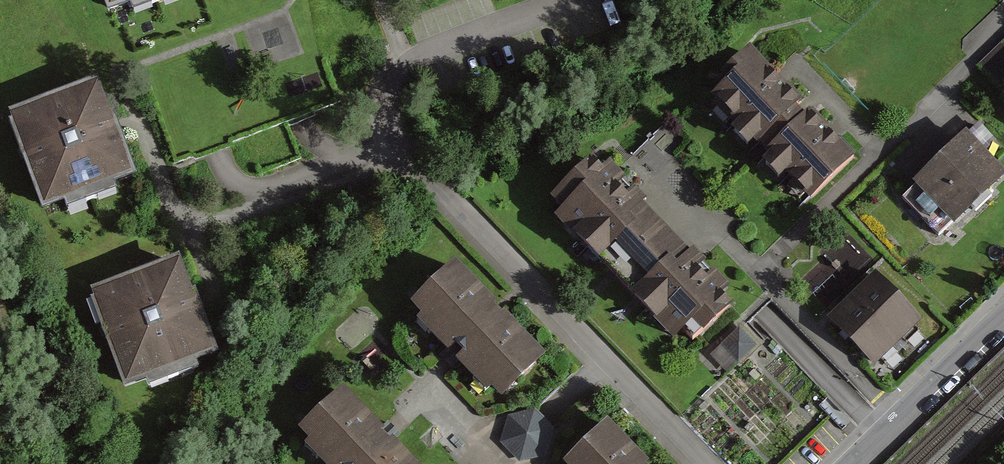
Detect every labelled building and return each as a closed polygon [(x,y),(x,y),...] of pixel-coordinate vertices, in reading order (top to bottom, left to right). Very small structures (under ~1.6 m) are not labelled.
[(109,14),(130,6),(134,15),(175,0),(104,0),(109,14)] [(980,65),(1000,87),(1003,83),(1003,43),(980,65)] [(808,115),(799,105),(804,100),(753,48),(724,75),(730,81),(714,96),(721,104),(717,108),(730,121),(735,117),(742,124),(736,130),(753,148),(760,141),(770,152),(769,154),(772,157),(767,162),(784,179),(789,174),(796,182),(791,186),(802,198),(808,193),(814,200),(859,157),(814,110),(808,115)] [(112,118),(107,120),(93,82),(5,114),(9,123),(5,124),(40,215),(61,207),(64,216),(115,197),(113,191),(136,182),(112,118)] [(1003,180),(1003,167),(971,132),(905,196),(944,237),(1003,180)] [(637,188),(633,191),(624,181),(628,178),(613,162),(604,170),(594,160),(552,199),(563,210),(559,214),(617,277),(668,230),(644,204),(648,199),(637,188)] [(705,336),(737,306),(727,295),(734,289),(716,271),(710,276),(702,268),(708,264),(695,250),(690,254),(668,230),(617,277),(676,341),(695,324),(705,336)] [(191,294),(186,296),(171,257),(84,290),(87,298),(84,300),(118,391),(139,383),(142,392),(193,373),(191,367),(215,358),(191,294)] [(505,316),(503,319),(494,310),(497,307),(455,265),(412,308),(423,318),(418,323),(453,357),(488,393),(492,390),(503,401),(547,357),(505,316)] [(876,365),(925,321),(880,271),(831,315),(876,365)] [(739,361),(756,346),(740,329),(724,343),(739,361)] [(389,443),(381,435),(384,432),(342,389),(297,431),(308,443),(303,447),(319,463),(415,463),(392,440),(389,443)] [(555,429),(534,411),(508,418),(501,442),(520,462),(548,456),(555,429)] [(609,423),(567,463),(650,463),(609,423)]
